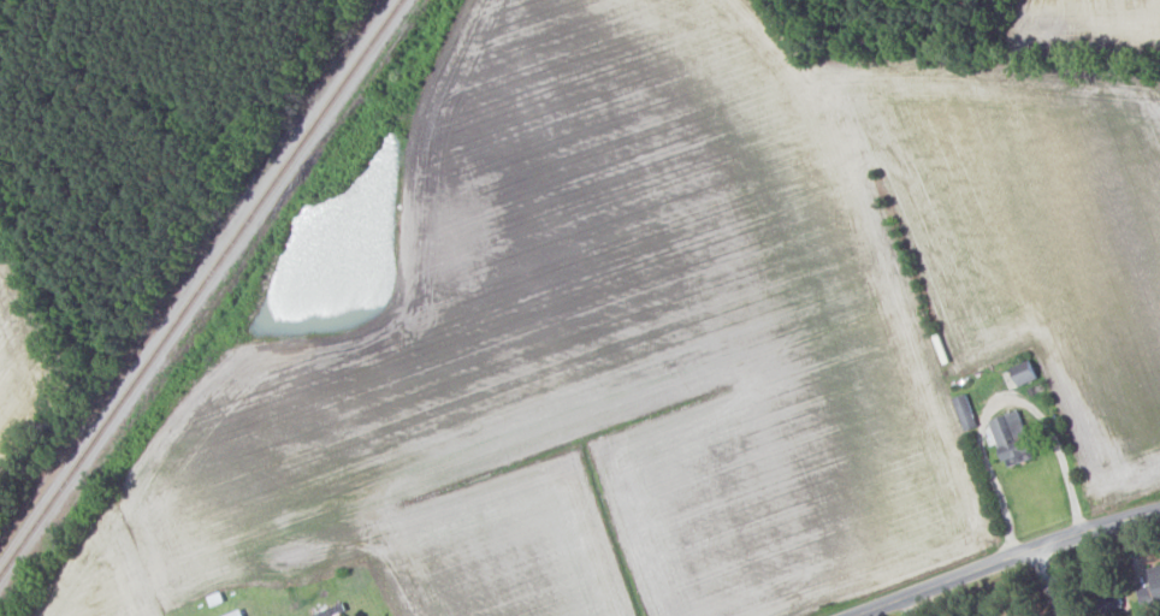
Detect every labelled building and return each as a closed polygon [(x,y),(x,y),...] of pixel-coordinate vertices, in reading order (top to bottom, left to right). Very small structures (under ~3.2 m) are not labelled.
[(1019,383),(1039,378),(1033,358),(1013,364),(1019,383)] [(991,419),(1005,459),(1011,457),(1012,461),(1035,454),(1021,409),(991,419)] [(1148,567),(1158,601),(1159,600),(1159,564),(1148,567)] [(1139,588),(1142,603),(1157,600),(1154,585),(1139,588)]
